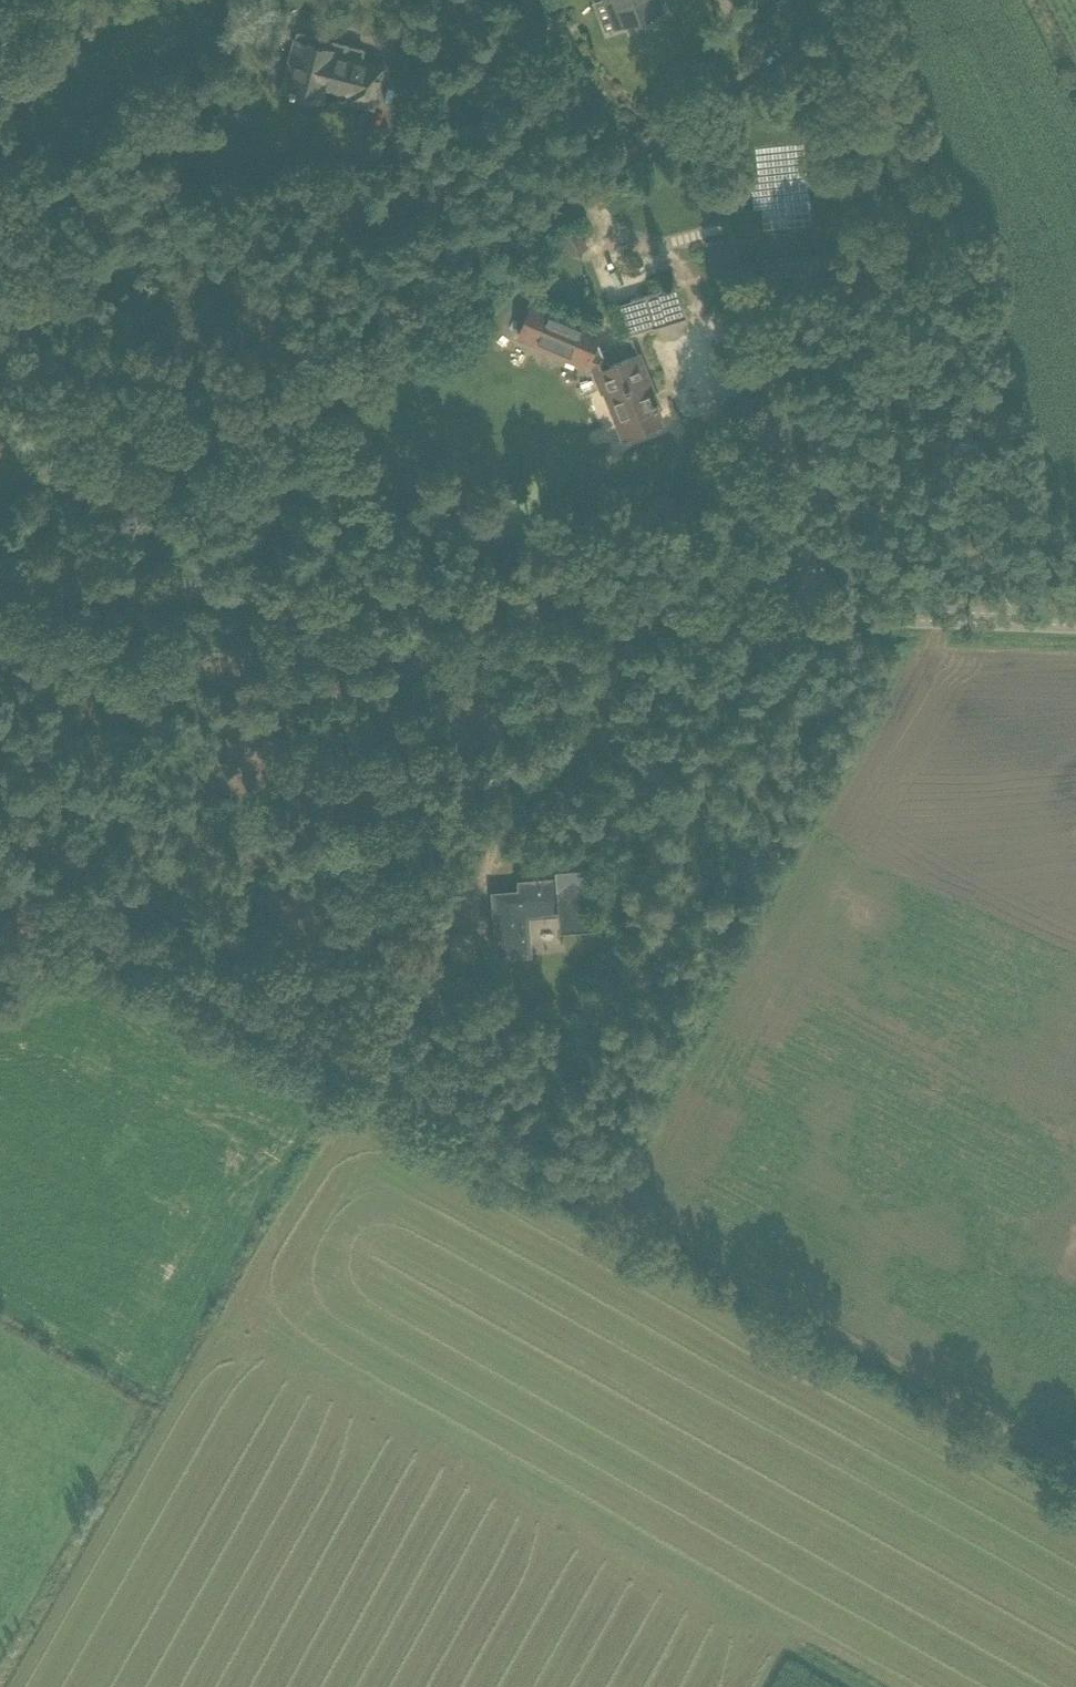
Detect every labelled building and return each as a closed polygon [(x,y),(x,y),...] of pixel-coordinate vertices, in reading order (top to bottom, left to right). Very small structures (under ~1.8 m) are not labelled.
[(623,23),(662,9),(659,0),(614,0),(623,23)] [(335,49),(295,39),(282,89),(296,93),(295,95),(312,100),(312,97),(320,99),(323,86),(349,92),(347,101),(375,108),(386,64),(358,56),(357,59),(334,53),(335,49)] [(573,255),(589,244),(578,228),(562,240),(573,255)] [(686,318),(676,286),(632,300),(642,331),(686,318)] [(594,372),(602,392),(606,390),(624,436),(663,421),(657,407),(659,406),(639,355),(608,367),(597,339),(601,330),(533,301),(519,336),(586,364),(587,363),(593,366),(595,372),(594,372)] [(593,925),(588,864),(556,866),(557,879),(521,882),(522,890),(496,893),(501,953),(527,951),(524,913),(560,911),(561,927),(584,925),(593,925)]
